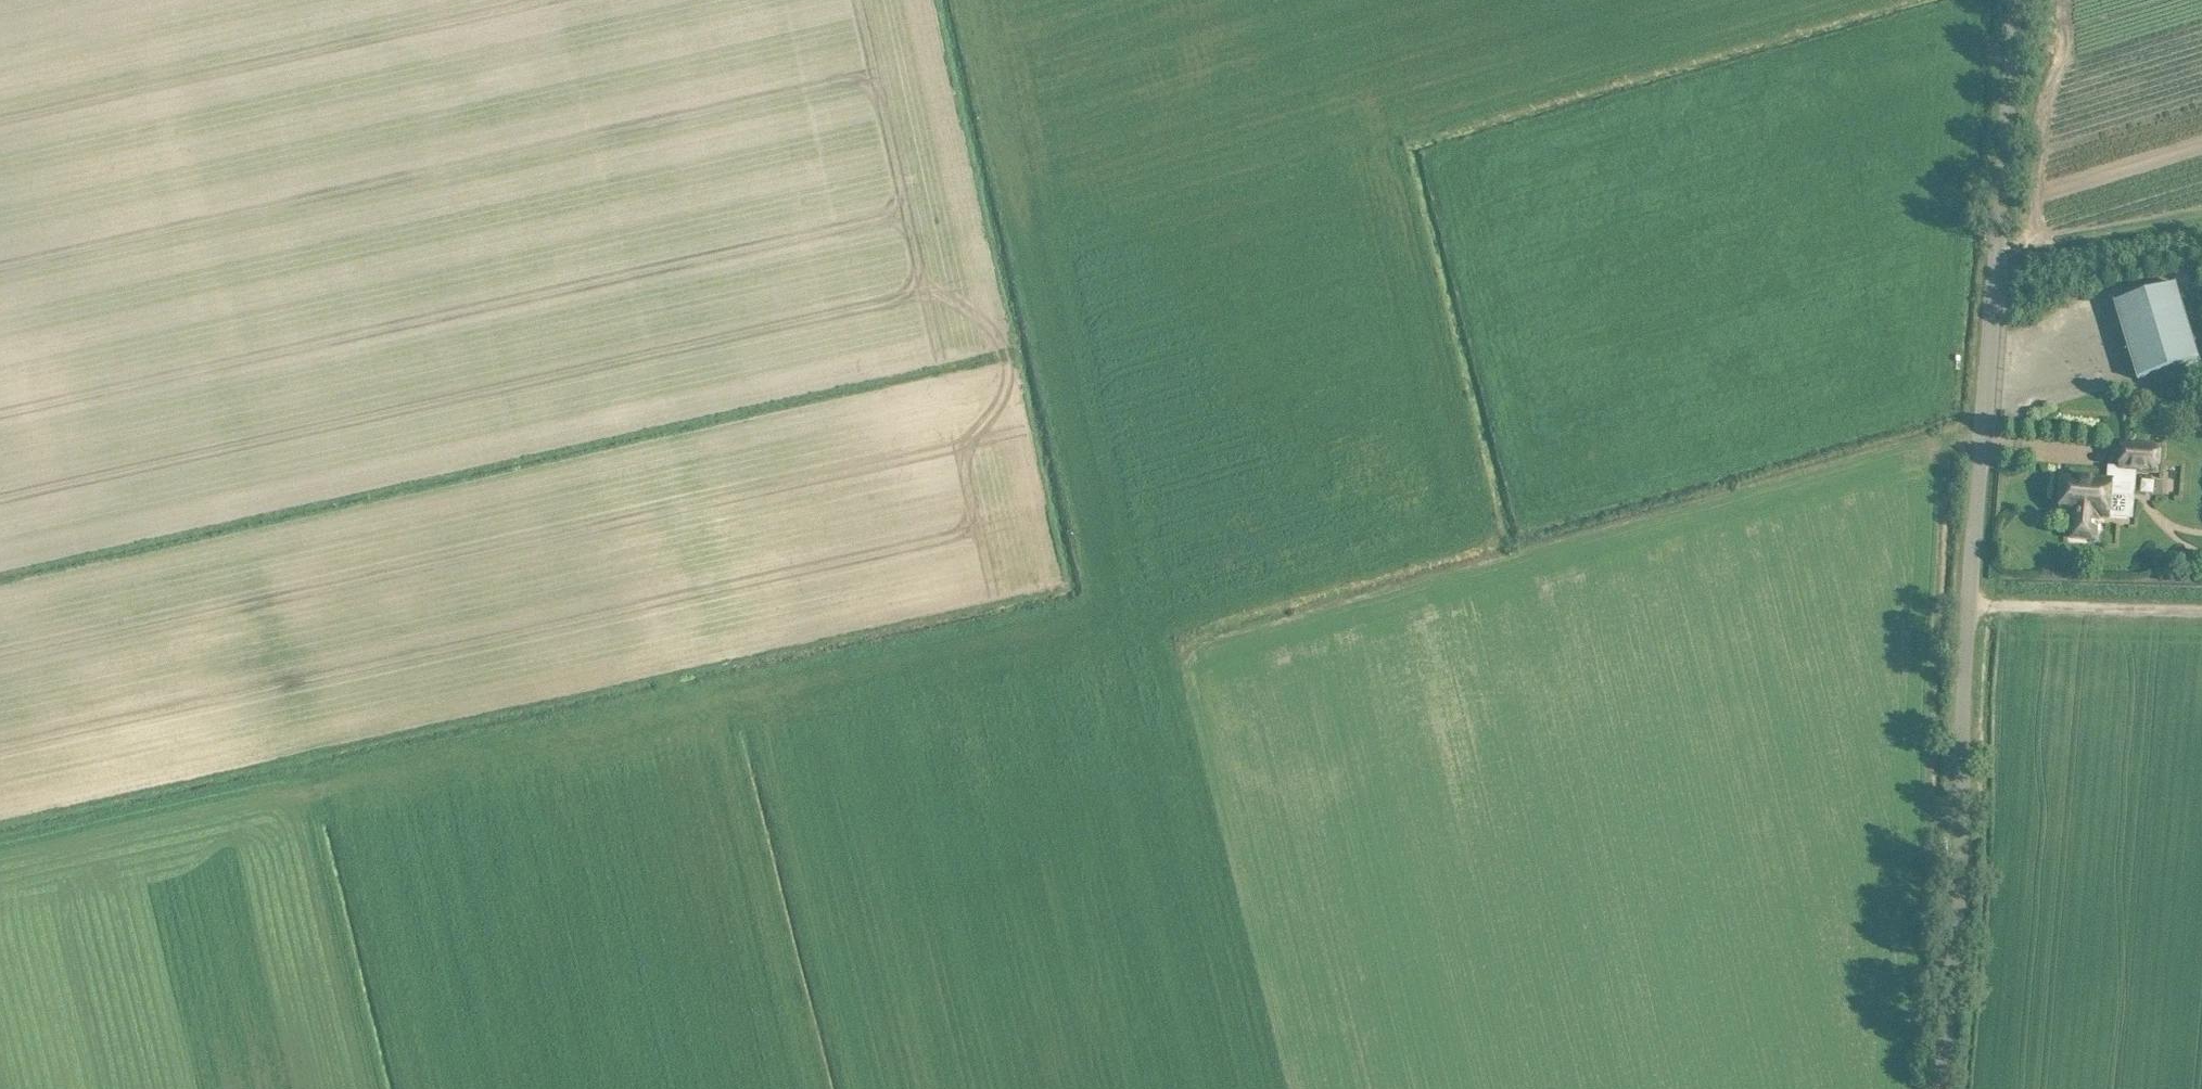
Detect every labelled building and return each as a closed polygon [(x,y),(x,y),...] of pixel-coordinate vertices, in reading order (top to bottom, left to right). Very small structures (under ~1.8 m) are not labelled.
[(2178,284),(2114,303),(2138,379),(2201,360),(2178,284)] [(2159,447),(2124,444),(2122,470),(2135,471),(2157,472),(2159,447)] [(1549,455),(1536,457),(1538,477),(1551,476),(1549,455)] [(2065,477),(2063,514),(2074,515),(2072,538),(2096,540),(2098,517),(2109,518),(2131,520),(2135,471),(2122,470),(2122,474),(2111,473),(2110,481),(2065,477)]
